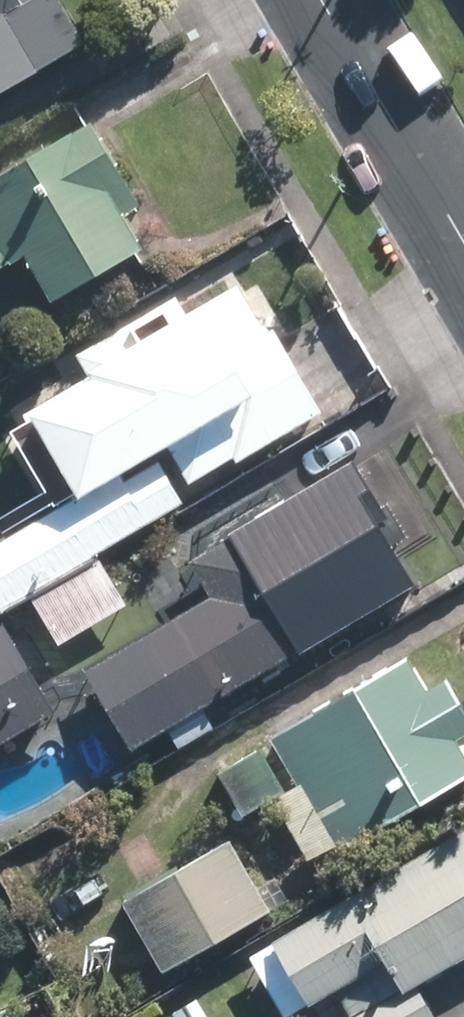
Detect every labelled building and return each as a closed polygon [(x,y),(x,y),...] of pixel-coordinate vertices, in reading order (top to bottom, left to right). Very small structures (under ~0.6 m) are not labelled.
[(23,8),(18,0),(0,0),(0,96),(85,46),(58,0),(36,0),(23,8)] [(123,217),(140,207),(91,125),(0,178),(0,271),(22,258),(50,305),(143,251),(123,217)] [(75,495),(0,540),(0,609),(2,612),(181,503),(155,459),(169,452),(190,489),(321,416),(274,332),(267,336),(237,287),(138,348),(128,329),(78,356),(90,378),(89,379),(92,384),(32,417),(75,495)] [(388,432),(373,407),(326,436),(341,461),(388,432)] [(332,464),(318,441),(268,470),(282,493),(332,464)] [(309,488),(310,489),(190,561),(211,596),(83,672),(130,751),(298,651),(301,656),(415,588),(375,522),(385,517),(352,462),(309,488)] [(63,644),(122,611),(97,568),(39,600),(63,644)] [(57,714),(5,626),(0,629),(0,748),(57,714)] [(426,691),(408,660),(272,736),(336,850),(463,778),(463,758),(454,740),(463,735),(463,713),(446,680),(426,691)] [(285,792),(260,751),(220,775),(245,816),(285,792)] [(349,899),(273,944),(308,1003),(384,958),(405,994),(463,960),(463,830),(349,899)] [(228,843),(123,901),(164,973),(268,915),(228,843)]
